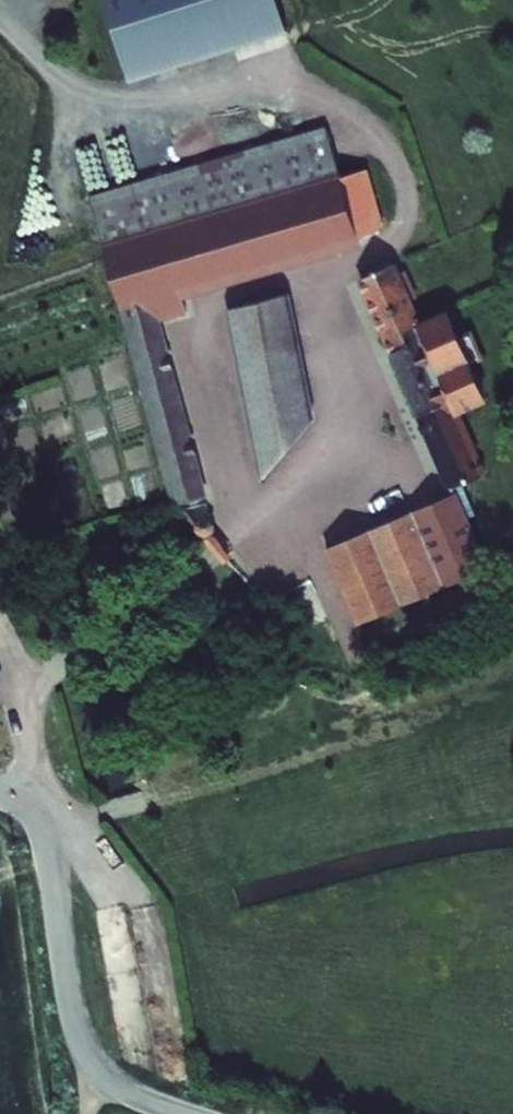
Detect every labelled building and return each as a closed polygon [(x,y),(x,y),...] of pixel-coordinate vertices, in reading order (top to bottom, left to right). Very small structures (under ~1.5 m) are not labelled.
[(146,84),(305,34),(294,0),(119,0),(146,84)] [(87,205),(103,261),(112,258),(109,248),(168,231),(170,241),(193,235),(190,224),(251,208),(254,218),(287,208),(285,199),(301,195),(303,204),(316,200),(314,191),(331,187),(335,195),(340,193),(363,187),(347,129),(87,205)] [(168,231),(109,248),(112,258),(103,261),(177,518),(207,509),(157,336),(184,328),(179,305),(381,246),(363,187),(340,193),(335,195),(331,187),(314,191),(316,200),(303,204),(301,195),(285,199),(287,208),(254,218),(251,208),(190,224),(193,235),(170,241),(168,231)] [(394,276),(364,288),(455,503),(484,491),(458,428),(483,417),(443,326),(420,338),(394,276)] [(283,308),(226,323),(262,484),(314,432),(283,308)] [(326,569),(354,638),(486,581),(456,507),(326,569)]
